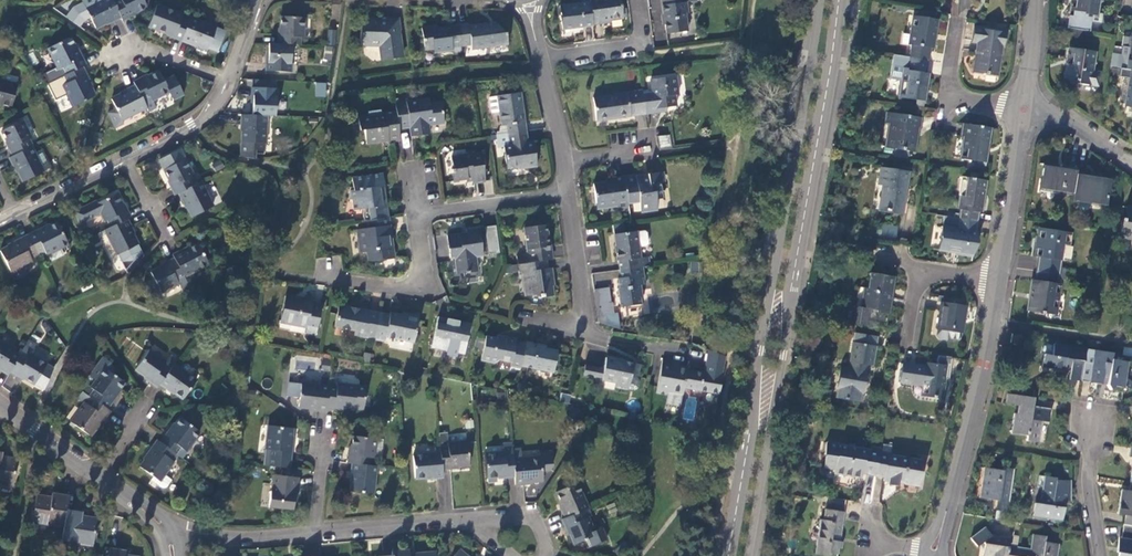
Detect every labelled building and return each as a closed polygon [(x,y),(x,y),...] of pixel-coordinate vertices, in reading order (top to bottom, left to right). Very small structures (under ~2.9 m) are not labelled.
[(82,0),(96,29),(113,21),(114,21),(122,18),(114,2),(113,0),(83,0),(82,0)] [(124,22),(131,18),(131,16),(148,8),(144,0),(118,0),(117,0),(114,2),(122,18),(124,22)] [(593,27),(604,26),(604,24),(623,21),(620,0),(602,0),(590,2),(590,3),(593,25),(593,27)] [(699,0),(663,0),(668,35),(689,33),(686,15),(689,15),(687,3),(699,2),(699,0)] [(1068,28),(1087,31),(1089,15),(1098,16),(1100,0),(1073,0),(1072,10),(1075,11),(1075,16),(1071,16),(1070,27),(1069,27),(1068,28)] [(562,30),(593,25),(590,3),(560,7),(562,30)] [(174,38),(182,41),(190,19),(183,17),(184,15),(165,8),(157,30),(174,36),(174,38)] [(909,58),(930,61),(932,48),(935,49),(939,20),(915,15),(910,45),(911,45),(909,58)] [(1089,15),(1087,31),(1095,32),(1098,16),(1089,15)] [(293,45),(301,45),(301,37),(304,37),(305,17),(282,16),(281,35),(279,36),(278,44),(293,45)] [(190,19),(182,41),(190,44),(190,43),(208,50),(217,28),(191,18),(190,19)] [(379,47),(382,57),(394,56),(397,59),(403,58),(398,21),(362,19),(361,41),(364,47),(379,47)] [(470,23),(459,24),(462,47),(472,45),(473,49),(509,44),(507,32),(496,22),(470,26),(470,23)] [(458,54),(463,53),(462,47),(459,24),(449,26),(450,29),(438,31),(438,27),(438,26),(422,28),(425,50),(434,50),(435,54),(453,52),(458,54)] [(336,44),(336,29),(327,29),(327,43),(336,44)] [(1007,34),(976,29),(974,41),(979,41),(974,73),(997,77),(1002,45),(1006,46),(1007,34)] [(83,67),(86,66),(78,50),(76,51),(70,38),(49,48),(59,70),(63,68),(66,76),(83,67)] [(278,44),(269,44),(269,63),(266,63),(266,71),(292,73),(293,45),(278,44)] [(325,46),(324,59),(332,60),(333,46),(325,46)] [(1096,54),(1071,50),(1067,82),(1079,84),(1079,86),(1089,87),(1091,74),(1093,74),(1096,54)] [(909,58),(892,55),(889,79),(901,81),(899,97),(927,102),(929,95),(927,92),(930,74),(927,74),(930,61),(909,58)] [(91,83),(83,67),(66,76),(63,77),(67,85),(63,86),(74,108),(96,98),(89,84),(91,83)] [(1120,68),(1119,80),(1127,82),(1125,101),(1128,102),(1131,81),(1131,70),(1127,69),(1120,68)] [(152,99),(153,101),(171,93),(161,72),(143,80),(143,79),(135,82),(136,86),(145,102),(152,99)] [(643,95),(646,115),(658,113),(658,110),(667,108),(678,107),(676,96),(680,95),(678,77),(652,80),(654,94),(643,95)] [(12,109),(18,87),(0,82),(0,106),(12,109)] [(326,83),(315,83),(315,96),(326,97),(326,83)] [(115,104),(106,108),(116,128),(124,124),(122,120),(148,108),(145,102),(136,86),(129,89),(130,91),(112,99),(115,104)] [(253,115),(267,115),(276,116),(276,89),(252,88),(251,96),(254,96),(253,115)] [(643,95),(643,92),(593,99),(597,122),(646,115),(643,95)] [(509,134),(527,132),(521,94),(498,97),(502,127),(508,127),(509,134)] [(397,112),(400,128),(410,127),(416,126),(418,135),(429,134),(427,124),(442,123),(439,103),(430,104),(429,98),(396,103),(397,112)] [(391,142),(401,140),(400,128),(397,112),(382,114),(382,110),(369,112),(370,116),(359,118),(361,128),(365,127),(367,141),(381,138),(381,137),(387,136),(388,142),(391,142)] [(243,142),(242,157),(246,158),(255,159),(256,152),(265,152),(265,144),(267,115),(253,115),(241,114),(241,123),(243,123),(243,142)] [(923,118),(889,114),(887,128),(889,128),(886,147),(915,151),(919,129),(921,129),(923,118)] [(32,147),(33,147),(30,140),(32,139),(23,121),(3,131),(11,149),(10,149),(13,157),(32,147)] [(993,130),(964,125),(962,137),(965,137),(962,159),(987,163),(993,130)] [(528,144),(527,132),(509,134),(511,147),(505,147),(508,170),(526,168),(526,169),(538,168),(535,144),(528,144)] [(509,134),(502,135),(504,148),(505,147),(511,147),(509,134)] [(668,135),(659,137),(660,146),(669,145),(668,135)] [(13,157),(10,159),(14,166),(15,165),(24,183),(45,172),(35,153),(32,147),(13,157)] [(35,153),(45,172),(51,168),(42,150),(35,153)] [(485,182),(482,155),(453,158),(455,169),(453,169),(454,174),(455,174),(456,181),(473,179),(474,183),(485,182)] [(172,187),(176,195),(180,194),(195,185),(192,178),(194,177),(185,159),(164,169),(173,187),(172,187)] [(1077,174),(1078,171),(1045,165),(1041,188),(1074,194),(1077,174)] [(911,170),(881,166),(879,184),(883,185),(880,209),(902,212),(905,187),(908,187),(911,170)] [(388,217),(390,217),(387,194),(383,194),(382,187),(385,186),(384,173),(352,177),(353,187),(350,188),(348,199),(353,200),(354,209),(365,208),(365,215),(365,221),(388,217)] [(657,199),(660,199),(665,198),(663,190),(662,183),(664,183),(663,173),(648,174),(649,179),(645,180),(644,175),(625,178),(628,202),(629,203),(640,202),(641,211),(658,208),(657,199)] [(1074,194),(1073,200),(1089,202),(1089,205),(1107,207),(1111,180),(1077,174),(1074,194)] [(597,210),(609,208),(609,205),(628,202),(625,178),(610,181),(610,182),(593,185),(597,210)] [(962,210),(961,218),(979,221),(981,213),(982,213),(986,181),(965,178),(959,209),(962,210)] [(214,206),(201,182),(195,185),(180,194),(183,200),(185,199),(194,216),(214,206)] [(108,220),(112,228),(128,219),(131,218),(127,210),(126,211),(117,193),(98,203),(96,201),(74,212),(80,224),(86,221),(90,216),(96,216),(101,214),(105,221),(108,220)] [(619,212),(630,210),(629,203),(628,202),(609,205),(609,208),(618,207),(619,212)] [(1127,207),(1125,221),(1122,221),(1120,237),(1131,238),(1131,208),(1127,207)] [(976,237),(979,221),(961,218),(945,216),(940,247),(957,250),(956,253),(973,255),(975,246),(977,247),(979,238),(976,237)] [(365,221),(363,221),(364,230),(357,231),(360,253),(367,253),(368,261),(375,262),(394,259),(392,242),(389,242),(387,227),(390,227),(388,217),(365,221)] [(106,231),(118,254),(139,244),(131,227),(132,227),(128,219),(112,228),(106,231)] [(28,235),(38,255),(45,252),(47,255),(60,248),(68,244),(57,223),(44,229),(43,228),(28,235)] [(547,261),(551,260),(546,225),(524,228),(528,254),(517,256),(518,265),(547,261)] [(877,234),(877,240),(897,242),(898,226),(882,225),(882,234),(877,234)] [(483,257),(479,229),(466,231),(466,234),(447,237),(451,259),(454,259),(456,272),(463,271),(464,274),(478,272),(477,257),(483,257)] [(1037,271),(1058,275),(1063,246),(1069,246),(1071,234),(1041,229),(1036,257),(1039,258),(1037,271)] [(621,271),(643,268),(638,233),(615,236),(621,271)] [(31,258),(38,255),(28,235),(13,243),(13,245),(0,251),(11,272),(32,262),(31,258)] [(118,254),(129,275),(145,256),(139,244),(118,254)] [(182,252),(174,255),(175,259),(176,259),(185,277),(209,265),(199,244),(182,253),(182,252)] [(60,248),(47,255),(51,262),(64,256),(60,248)] [(169,264),(152,272),(155,279),(161,292),(162,293),(180,284),(183,292),(191,289),(185,278),(185,277),(176,259),(175,259),(168,262),(169,264)] [(548,269),(547,261),(518,265),(520,275),(527,274),(528,282),(527,282),(529,295),(541,295),(542,299),(554,297),(552,288),(555,287),(552,268),(548,269)] [(647,283),(646,267),(643,268),(621,271),(622,279),(619,279),(621,289),(619,289),(621,310),(643,307),(643,301),(644,301),(643,288),(645,288),(645,283),(647,283)] [(1057,284),(1058,275),(1037,271),(1036,281),(1033,280),(1029,311),(1056,314),(1060,284),(1057,284)] [(610,272),(593,273),(594,282),(611,281),(610,272)] [(854,306),(851,323),(868,326),(870,309),(879,310),(878,311),(889,313),(891,300),(893,300),(896,277),(871,273),(869,287),(866,287),(863,307),(854,306)] [(161,292),(155,279),(145,284),(151,297),(161,292)] [(595,293),(597,306),(610,305),(609,291),(595,293)] [(316,334),(322,304),(304,301),(304,298),(286,295),(281,321),(308,327),(307,332),(316,334)] [(947,300),(944,303),(942,302),(938,329),(963,332),(968,307),(966,306),(964,303),(947,300)] [(375,339),(380,313),(339,306),(336,327),(355,331),(355,335),(375,339)] [(390,315),(380,313),(375,339),(385,341),(386,336),(414,342),(419,317),(407,313),(406,316),(390,313),(390,315)] [(465,354),(466,351),(468,342),(472,324),(466,322),(459,327),(439,324),(433,348),(465,354)] [(839,398),(862,401),(863,393),(866,393),(870,366),(874,366),(878,347),(875,346),(876,337),(854,334),(849,369),(841,368),(838,388),(840,388),(839,398)] [(1012,334),(1011,343),(1020,344),(1021,335),(1012,334)] [(511,367),(521,369),(522,366),(526,344),(516,342),(516,339),(497,335),(496,339),(486,337),(481,360),(496,363),(501,361),(511,363),(511,367)] [(20,356),(11,372),(18,376),(19,375),(36,385),(48,365),(31,355),(37,345),(29,341),(22,353),(20,356)] [(543,345),(526,341),(526,344),(522,366),(554,373),(559,350),(542,347),(543,345)] [(9,376),(11,372),(20,356),(14,353),(14,351),(0,342),(0,368),(2,370),(2,371),(9,376)] [(1069,381),(1082,382),(1085,362),(1087,348),(1056,344),(1053,355),(1044,353),(1043,367),(1065,370),(1065,367),(1071,368),(1069,381)] [(673,363),(663,361),(657,393),(669,396),(669,393),(683,396),(685,388),(719,394),(722,377),(723,370),(724,370),(726,358),(709,351),(705,374),(688,371),(688,368),(673,365),(673,363)] [(1085,362),(1082,382),(1101,384),(1102,382),(1108,382),(1107,387),(1111,392),(1119,387),(1126,389),(1131,362),(1114,360),(1115,353),(1103,352),(1102,357),(1095,356),(1094,363),(1085,362)] [(175,365),(177,361),(172,357),(166,363),(150,353),(137,370),(152,381),(151,383),(158,388),(161,384),(175,365)] [(904,362),(901,381),(926,386),(924,394),(933,396),(933,398),(938,399),(938,397),(943,398),(946,379),(950,380),(954,357),(939,355),(938,364),(935,364),(934,368),(904,362)] [(602,379),(616,382),(615,389),(629,391),(629,389),(631,377),(638,378),(640,368),(634,367),(634,363),(606,357),(604,369),(602,379)] [(95,391),(90,397),(93,399),(108,410),(118,396),(116,395),(125,384),(112,374),(115,369),(110,363),(103,358),(90,376),(96,381),(91,388),(95,391)] [(197,381),(175,365),(161,384),(167,389),(168,388),(184,400),(197,381)] [(584,375),(596,378),(598,368),(586,365),(584,375)] [(631,377),(629,389),(635,391),(640,389),(640,383),(638,378),(631,377)] [(84,384),(80,390),(90,397),(95,391),(91,388),(84,384)] [(318,411),(326,412),(327,408),(329,387),(302,384),(300,407),(318,409),(318,411)] [(329,387),(327,408),(335,410),(335,407),(354,410),(354,407),(363,409),(365,388),(337,384),(336,387),(329,385),(329,387)] [(1035,398),(1008,395),(1007,403),(1019,405),(1017,415),(1014,415),(1012,435),(1027,437),(1027,442),(1039,443),(1044,423),(1049,423),(1051,409),(1033,407),(1035,398)] [(101,426),(111,412),(108,410),(93,399),(89,405),(85,403),(72,422),(91,436),(100,425),(101,426)] [(178,455),(179,456),(183,449),(187,451),(200,432),(180,419),(172,430),(170,429),(161,443),(175,453),(178,455)] [(268,466),(291,468),(293,443),(291,443),(293,429),(269,426),(266,449),(270,450),(268,466)] [(439,435),(441,453),(443,468),(451,469),(451,467),(470,465),(468,442),(448,445),(447,434),(439,435)] [(349,454),(348,463),(352,464),(370,465),(371,458),(373,458),(376,439),(353,437),(351,454),(349,454)] [(384,441),(376,439),(373,458),(381,460),(384,441)] [(161,443),(157,440),(148,454),(149,455),(140,467),(153,477),(160,482),(165,475),(174,462),(171,460),(175,453),(161,443)] [(826,442),(824,455),(826,455),(824,468),(834,470),(834,474),(862,479),(863,475),(875,477),(880,448),(872,446),(871,449),(826,442)] [(515,477),(513,450),(513,444),(504,446),(505,454),(501,454),(486,456),(488,478),(507,476),(507,478),(515,477)] [(893,447),(880,445),(880,448),(875,477),(882,478),(882,481),(887,482),(886,485),(896,487),(897,482),(905,483),(905,485),(919,487),(922,472),(918,471),(920,460),(892,455),(893,447)] [(515,477),(516,485),(525,485),(525,483),(543,481),(542,471),(550,471),(553,467),(551,452),(540,453),(540,458),(521,460),(520,450),(513,450),(515,477)] [(13,486),(18,459),(3,457),(3,453),(0,453),(0,484),(13,486)] [(435,478),(444,477),(443,468),(441,453),(413,456),(416,478),(435,477),(435,478)] [(373,494),(377,466),(370,465),(352,464),(351,472),(353,472),(351,491),(373,494)] [(996,518),(1002,519),(1003,513),(1014,514),(1016,503),(1009,502),(1014,471),(1004,469),(1003,472),(984,470),(980,499),(998,502),(996,518)] [(160,482),(153,477),(151,480),(162,489),(164,489),(166,489),(168,488),(172,481),(165,475),(160,482)] [(297,496),(299,478),(275,475),(273,491),(271,491),(269,508),(293,510),(295,496),(297,496)] [(1057,479),(1039,477),(1037,488),(1042,488),(1040,505),(1035,504),(1033,517),(1062,521),(1066,503),(1071,501),(1070,481),(1057,483),(1057,479)] [(567,517),(589,507),(578,481),(557,491),(565,508),(563,509),(567,517)] [(1123,525),(1131,527),(1131,517),(1131,515),(1131,483),(1130,483),(1129,489),(1122,488),(1118,514),(1124,516),(1123,525)] [(67,509),(69,496),(53,494),(52,497),(37,495),(34,522),(64,528),(67,509)] [(593,515),(589,507),(567,517),(562,519),(566,527),(568,526),(575,544),(587,540),(590,546),(608,539),(602,527),(599,528),(594,531),(593,526),(588,517),(593,515)] [(64,528),(62,541),(94,546),(98,518),(84,516),(84,512),(67,509),(64,528)] [(824,509),(822,519),(819,519),(814,555),(824,555),(828,555),(828,554),(838,555),(839,549),(842,550),(843,542),(840,541),(845,512),(824,509)] [(1123,525),(1122,538),(1119,537),(1117,553),(1119,553),(1119,555),(1131,555),(1131,527),(1123,525)] [(1019,547),(1019,545),(1005,542),(1006,537),(990,535),(982,527),(970,539),(976,545),(981,542),(984,545),(982,555),(1017,555),(1019,547)] [(1017,555),(1058,555),(1059,544),(1046,542),(1047,536),(1034,533),(1031,549),(1019,547),(1017,555)]
